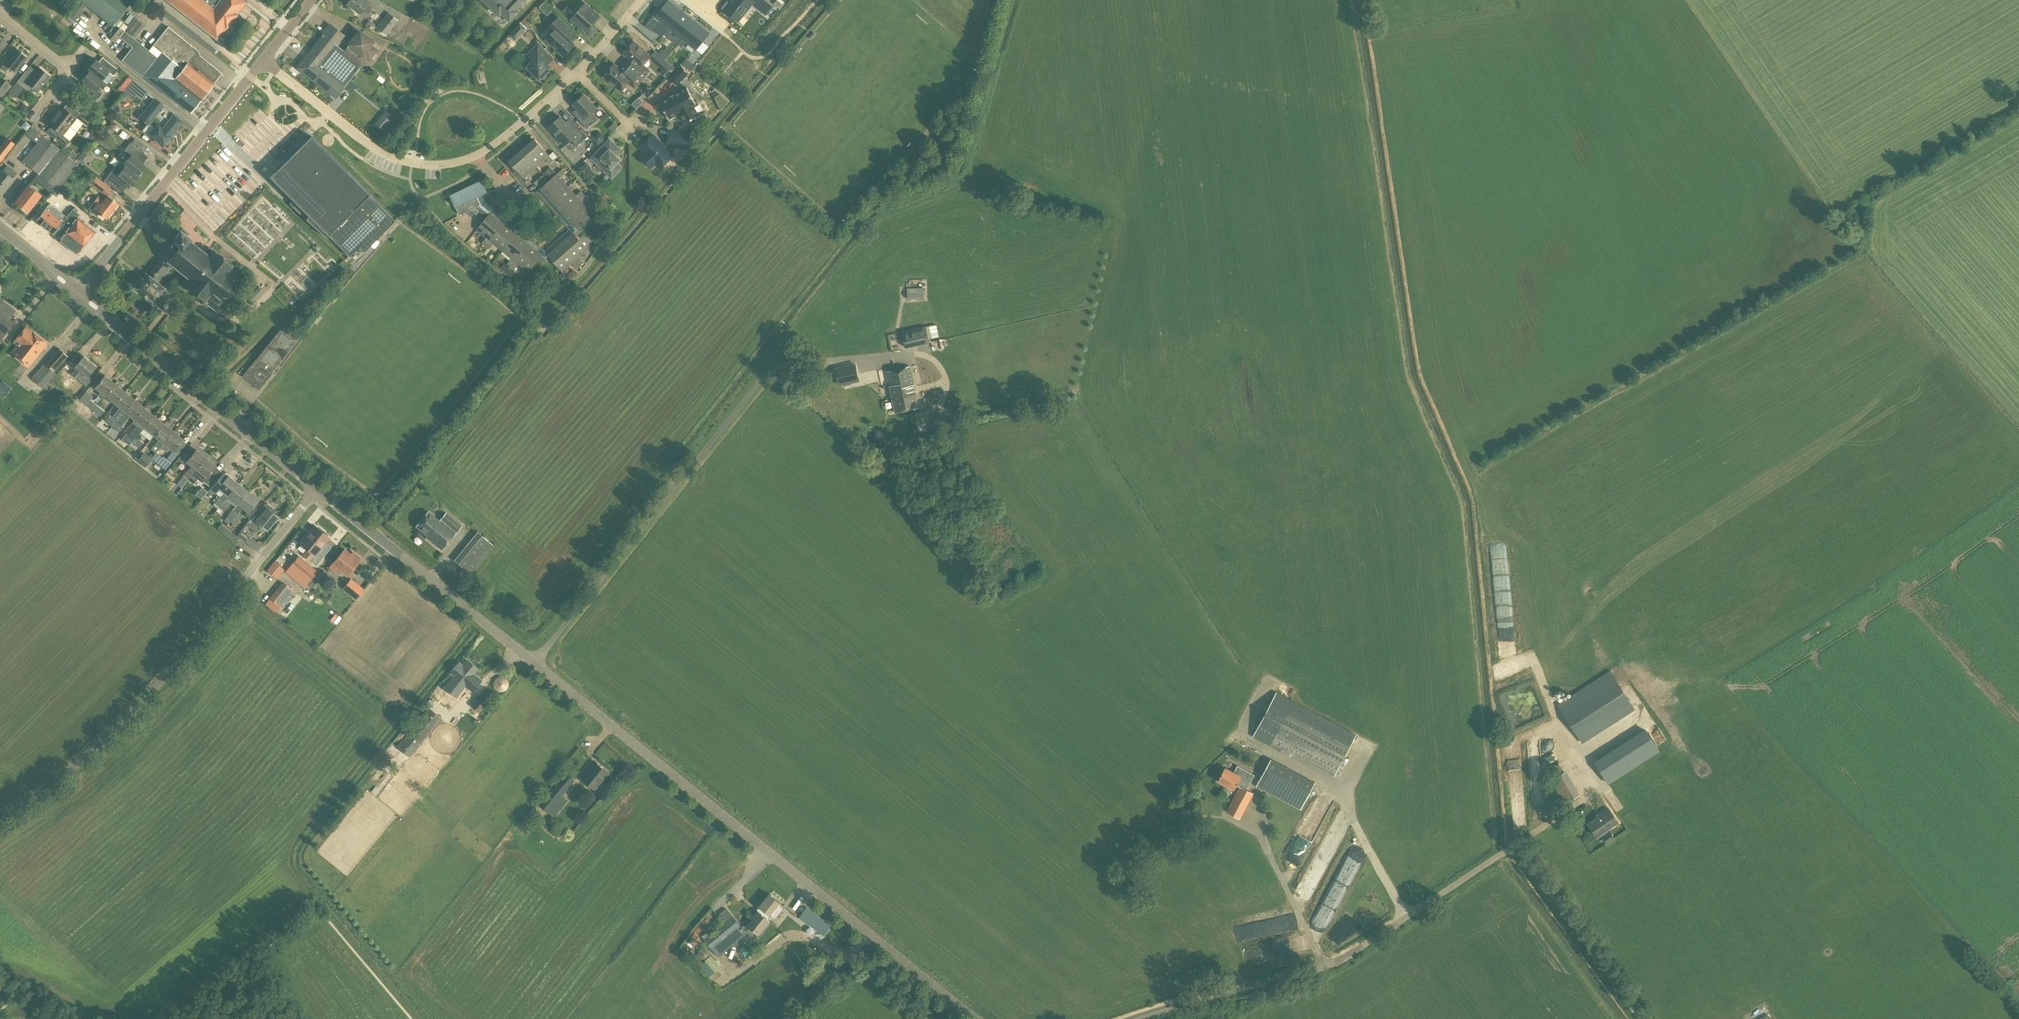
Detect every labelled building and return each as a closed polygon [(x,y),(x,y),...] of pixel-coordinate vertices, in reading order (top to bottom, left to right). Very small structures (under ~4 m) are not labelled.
[(66,13),(76,20),(87,5),(112,25),(132,0),(76,0),(66,13)] [(217,38),(226,26),(226,27),(237,14),(236,14),(245,2),(243,0),(168,0),(217,38)] [(346,3),(359,14),(363,9),(368,13),(373,7),(368,3),(369,1),(368,0),(348,0),(346,3)] [(498,14),(500,12),(508,19),(516,10),(514,8),(522,0),(483,0),(498,14)] [(645,26),(652,31),(660,21),(668,28),(664,33),(682,11),(669,0),(662,9),(659,7),(645,26)] [(723,8),(726,9),(725,10),(739,21),(754,1),(753,0),(733,0),(731,3),(729,1),(723,8)] [(757,5),(768,14),(775,6),(767,0),(761,0),(757,5)] [(545,2),(540,6),(547,13),(552,9),(545,2)] [(586,31),(600,15),(585,2),(571,18),(586,31)] [(682,11),(664,33),(668,37),(673,31),(682,38),(677,44),(678,44),(696,22),(682,11)] [(386,36),(398,20),(388,12),(376,27),(386,36)] [(124,30),(134,38),(144,25),(129,14),(122,22),(118,19),(115,23),(124,31),(124,30)] [(573,42),(578,36),(558,17),(548,27),(553,31),(546,38),(563,55),(574,43),(573,42)] [(696,22),(678,44),(682,47),(686,42),(696,49),(709,32),(696,22)] [(519,36),(526,29),(519,23),(513,30),(519,36)] [(362,66),(343,51),(336,45),(344,36),(330,24),(322,34),(323,35),(297,67),(335,97),(359,67),(361,68),(362,66)] [(166,93),(190,112),(222,73),(196,52),(198,50),(168,26),(149,50),(157,56),(142,76),(165,94),(166,93)] [(343,51),(362,66),(367,60),(368,61),(378,49),(372,44),(375,41),(359,28),(346,44),(348,46),(343,51)] [(134,38),(124,30),(124,31),(119,36),(137,50),(126,63),(142,76),(157,56),(149,50),(134,38)] [(624,62),(642,78),(649,70),(642,64),(650,55),(633,40),(623,52),(628,57),(624,62)] [(546,72),(551,66),(542,57),(547,51),(538,43),(527,54),(531,58),(523,66),(529,71),(531,70),(540,78),(542,76),(543,78),(547,73),(546,72)] [(15,71),(27,57),(15,47),(3,61),(4,62),(0,68),(5,71),(9,66),(15,71)] [(88,68),(104,81),(102,79),(109,71),(113,75),(119,68),(105,56),(103,58),(102,57),(99,62),(95,59),(88,68)] [(634,86),(642,78),(624,62),(619,68),(614,63),(603,75),(620,89),(627,80),(634,86)] [(677,86),(689,73),(681,65),(669,78),(677,86)] [(37,89),(48,75),(39,68),(31,78),(24,73),(9,92),(16,98),(24,88),(27,90),(31,84),(37,89)] [(103,82),(104,81),(88,68),(88,69),(89,70),(82,79),(91,86),(87,91),(102,103),(106,96),(102,93),(107,87),(105,86),(106,84),(103,82)] [(145,95),(148,92),(142,87),(132,79),(125,89),(134,96),(138,90),(145,95)] [(12,85),(6,80),(0,87),(0,93),(3,96),(12,85)] [(699,116),(693,106),(696,104),(687,87),(659,102),(669,119),(679,113),(685,123),(699,116)] [(147,94),(143,99),(148,103),(152,97),(147,94)] [(587,127),(597,118),(592,112),(596,107),(583,94),(574,103),(583,112),(577,117),(587,127)] [(164,105),(154,97),(138,117),(147,124),(141,130),(148,136),(150,134),(163,144),(165,143),(168,143),(170,140),(169,137),(183,120),(174,113),(174,112),(165,104),(164,105)] [(638,98),(632,104),(636,108),(642,102),(638,98)] [(77,110),(73,115),(62,106),(55,114),(69,126),(76,117),(86,126),(90,121),(77,110)] [(63,134),(69,126),(55,114),(48,123),(60,132),(56,137),(66,145),(70,140),(63,134)] [(387,128),(391,122),(381,115),(377,120),(387,128)] [(576,133),(560,116),(549,126),(559,136),(558,137),(564,144),(571,139),(577,145),(587,135),(581,128),(576,133)] [(58,189),(78,164),(31,125),(25,133),(37,143),(22,161),(58,189)] [(95,125),(91,130),(93,131),(97,135),(101,130),(95,125)] [(690,150),(694,134),(670,128),(666,145),(690,150)] [(597,143),(602,143),(604,139),(604,135),(601,132),(596,133),(594,136),(594,140),(597,143)] [(660,166),(672,153),(653,134),(640,146),(646,152),(641,157),(651,166),(655,162),(660,166)] [(349,256),(360,247),(383,229),(385,231),(395,220),(311,135),(270,176),(295,202),(292,206),(326,237),(328,235),(349,256)] [(0,146),(0,150),(6,155),(15,144),(7,137),(0,146)] [(522,149),(536,165),(545,158),(550,163),(558,156),(553,151),(549,155),(534,138),(522,149)] [(123,163),(139,176),(138,174),(145,165),(136,158),(141,151),(130,142),(124,150),(130,155),(123,163)] [(614,154),(619,149),(614,143),(607,150),(603,145),(592,157),(612,177),(622,167),(617,162),(620,159),(614,154)] [(77,159),(85,164),(92,154),(84,148),(77,159)] [(527,173),(536,165),(522,149),(509,160),(528,182),(532,179),(527,173)] [(115,188),(123,178),(132,185),(139,176),(123,163),(120,161),(105,180),(115,188)] [(12,178),(17,172),(7,164),(0,173),(0,192),(1,192),(12,178)] [(548,179),(556,172),(551,167),(543,173),(548,179)] [(552,201),(568,186),(560,177),(565,173),(562,169),(557,174),(557,173),(540,188),(552,201)] [(89,183),(103,192),(108,184),(94,175),(89,183)] [(544,184),(548,180),(543,175),(539,178),(544,184)] [(479,211),(475,207),(481,204),(477,196),(487,191),(481,179),(450,194),(460,214),(470,209),(476,214),(479,211)] [(27,211),(41,194),(29,184),(14,201),(27,211)] [(69,198),(73,193),(61,185),(58,189),(69,198)] [(562,212),(584,194),(581,191),(576,195),(568,186),(552,201),(562,212)] [(584,194),(562,212),(574,225),(590,211),(582,202),(587,198),(584,194)] [(118,203),(108,195),(104,200),(99,196),(88,208),(97,215),(99,212),(106,218),(118,203)] [(48,202),(33,221),(41,227),(56,209),(48,202)] [(69,224),(56,240),(59,242),(75,254),(76,252),(93,232),(94,231),(77,217),(79,213),(72,207),(62,219),(69,224)] [(56,209),(41,227),(50,234),(51,233),(54,229),(56,227),(58,225),(65,216),(56,209)] [(485,245),(504,222),(491,212),(477,229),(486,236),(482,242),(485,245)] [(502,250),(516,233),(504,222),(485,245),(489,248),(494,243),(502,250)] [(142,279),(136,287),(148,296),(146,298),(150,301),(152,299),(159,305),(166,297),(160,292),(163,287),(158,283),(168,270),(166,268),(171,262),(187,275),(178,286),(185,291),(189,286),(204,297),(203,299),(205,301),(204,303),(207,305),(208,303),(214,308),(220,301),(218,299),(222,294),(224,296),(224,295),(226,296),(226,295),(227,296),(234,287),(233,286),(234,285),(233,284),(234,283),(232,282),(234,280),(233,279),(235,277),(227,270),(231,265),(215,252),(209,247),(205,253),(186,239),(188,236),(188,235),(181,230),(179,229),(172,237),(178,242),(172,249),(162,259),(161,259),(148,275),(149,276),(145,281),(142,279)] [(561,243),(580,265),(583,262),(578,256),(588,248),(573,232),(561,243)] [(510,266),(529,243),(516,233),(502,250),(512,257),(507,263),(510,266)] [(529,243),(510,266),(515,269),(519,264),(528,271),(542,254),(529,243)] [(576,268),(580,265),(561,243),(548,254),(563,270),(571,262),(576,268)] [(505,263),(501,268),(505,272),(510,267),(505,263)] [(511,276),(515,271),(510,267),(506,273),(511,276)] [(252,300),(261,288),(255,284),(246,295),(252,300)] [(907,299),(924,299),(923,288),(907,288),(907,299)] [(0,305),(0,318),(1,319),(0,320),(0,340),(12,325),(13,326),(18,319),(11,315),(15,310),(3,301),(0,305)] [(939,336),(936,324),(926,326),(925,326),(901,331),(905,348),(929,342),(929,338),(939,336)] [(28,366),(47,343),(26,326),(13,341),(17,345),(11,352),(28,366)] [(291,333),(284,327),(281,330),(280,329),(256,359),(256,358),(242,376),(259,389),(273,372),(272,371),(295,342),(289,336),(291,333)] [(100,339),(105,332),(99,329),(95,336),(100,339)] [(43,388),(47,384),(56,374),(53,370),(66,356),(58,348),(45,362),(31,377),(43,388)] [(83,373),(86,376),(95,366),(83,357),(75,366),(76,368),(72,372),(65,366),(58,374),(64,380),(64,381),(70,386),(77,378),(77,379),(83,373)] [(839,386),(860,381),(856,363),(835,368),(839,386)] [(905,395),(908,409),(919,407),(909,366),(894,370),(900,396),(905,395)] [(895,412),(908,409),(905,395),(900,396),(894,370),(886,371),(895,412)] [(105,395),(115,383),(105,375),(95,387),(101,391),(98,394),(103,398),(105,395)] [(10,388),(0,379),(0,396),(2,398),(10,388)] [(115,403),(124,391),(115,383),(105,395),(115,403)] [(93,410),(97,405),(90,399),(93,396),(86,391),(80,399),(86,404),(86,405),(93,410)] [(125,411),(134,399),(124,391),(115,403),(120,407),(117,412),(121,415),(122,415),(125,411)] [(134,419),(144,407),(134,399),(125,411),(122,415),(127,419),(130,415),(134,419)] [(97,405),(93,410),(100,416),(104,411),(97,405)] [(144,427),(154,415),(144,407),(134,419),(132,422),(138,427),(136,430),(139,433),(142,430),(144,427)] [(112,426),(117,420),(110,415),(105,421),(112,426)] [(154,435),(164,423),(154,415),(144,427),(154,435)] [(117,420),(112,426),(119,432),(124,426),(117,420)] [(164,442),(173,431),(164,423),(154,435),(159,438),(151,448),(149,446),(144,452),(151,458),(156,452),(160,446),(161,446),(164,442)] [(132,442),(136,436),(129,431),(125,436),(132,442)] [(174,451),(176,447),(183,439),(173,431),(164,442),(161,446),(160,446),(167,452),(170,448),(174,451)] [(136,436),(132,442),(139,448),(144,442),(136,436)] [(188,468),(183,475),(184,476),(188,479),(197,469),(206,457),(196,449),(192,454),(187,461),(192,465),(189,469),(188,468)] [(156,452),(151,458),(165,469),(171,462),(164,457),(163,458),(156,452)] [(143,453),(138,460),(145,465),(150,459),(143,453)] [(197,469),(188,479),(193,483),(197,479),(202,483),(204,482),(210,487),(222,471),(215,466),(216,465),(206,457),(197,469)] [(215,482),(209,489),(215,494),(216,493),(220,488),(224,491),(220,496),(219,497),(219,496),(214,503),(215,503),(219,507),(225,499),(228,495),(238,483),(228,475),(227,476),(223,472),(217,479),(215,482)] [(238,503),(248,491),(244,488),(238,483),(228,495),(238,503)] [(200,491),(196,496),(201,501),(205,495),(200,491)] [(248,491),(238,503),(234,508),(233,508),(228,514),(228,515),(224,520),(229,524),(233,519),(234,519),(239,513),(238,513),(243,507),(248,511),(258,499),(248,491)] [(219,507),(224,511),(225,510),(230,504),(231,503),(225,499),(219,507)] [(267,529),(278,516),(272,511),(273,510),(273,508),(267,503),(265,504),(258,512),(261,515),(258,517),(254,514),(246,523),(255,531),(261,524),(267,529)] [(439,521),(428,511),(416,526),(428,535),(427,537),(442,549),(461,525),(446,513),(439,521)] [(228,537),(232,533),(221,524),(217,528),(228,537)] [(310,560),(314,554),(329,537),(315,525),(308,535),(306,534),(302,539),(303,540),(301,543),(307,549),(303,555),(310,560)] [(246,542),(250,536),(241,529),(237,535),(246,542)] [(470,573),(494,545),(477,531),(454,560),(470,573)] [(351,554),(344,549),(330,566),(335,571),(337,568),(347,575),(360,558),(352,552),(351,554)] [(277,579),(290,563),(279,555),(267,570),(277,579)] [(304,587),(318,571),(298,555),(285,571),(304,587)] [(356,599),(364,589),(351,578),(343,588),(356,599)] [(293,590),(284,582),(271,598),(280,606),(293,590)] [(461,688),(477,668),(467,660),(451,680),(461,688)] [(1573,730),(1626,696),(1610,670),(1557,704),(1573,730)] [(448,714),(460,700),(445,688),(433,701),(429,707),(396,747),(410,757),(442,718),(433,711),(437,705),(448,714)] [(1657,696),(1662,707),(1677,699),(1672,688),(1657,696)] [(479,712),(490,699),(481,691),(470,705),(479,712)] [(1290,755),(1292,752),(1335,774),(1356,734),(1276,692),(1253,736),(1290,755)] [(1636,760),(1656,746),(1644,729),(1624,743),(1636,760)] [(1299,808),(1314,781),(1269,757),(1255,784),(1299,808)] [(595,789),(609,773),(596,762),(582,778),(595,789)] [(1564,772),(1559,763),(1549,768),(1555,777),(1550,780),(1564,803),(1579,794),(1566,771),(1564,772)] [(1239,818),(1248,801),(1252,793),(1246,790),(1250,782),(1225,768),(1221,774),(1218,780),(1221,782),(1234,789),(1236,785),(1240,787),(1227,812),(1239,818)] [(565,773),(540,804),(549,811),(574,781),(565,773)] [(1608,833),(1606,830),(1617,822),(1607,808),(1599,813),(1600,815),(1587,824),(1596,837),(1602,833),(1604,836),(1602,837),(1606,843),(1613,838),(1610,832),(1608,833)] [(1342,879),(1341,883),(1351,885),(1354,870),(1341,867),(1338,879),(1342,879)] [(757,911),(768,919),(781,903),(769,894),(759,906),(761,907),(757,911)] [(798,915),(809,924),(817,913),(807,905),(798,915)] [(736,941),(744,935),(738,928),(740,926),(727,910),(720,916),(724,922),(704,939),(713,949),(720,943),(724,949),(733,941),(736,941)] [(768,919),(757,911),(757,910),(751,918),(753,919),(748,925),(758,934),(769,921),(768,919)] [(816,928),(823,933),(831,923),(824,918),(816,928)] [(1287,918),(1243,926),(1246,939),(1270,935),(1270,938),(1290,934),(1287,918)] [(712,954),(705,959),(714,973),(721,968),(712,954)]
